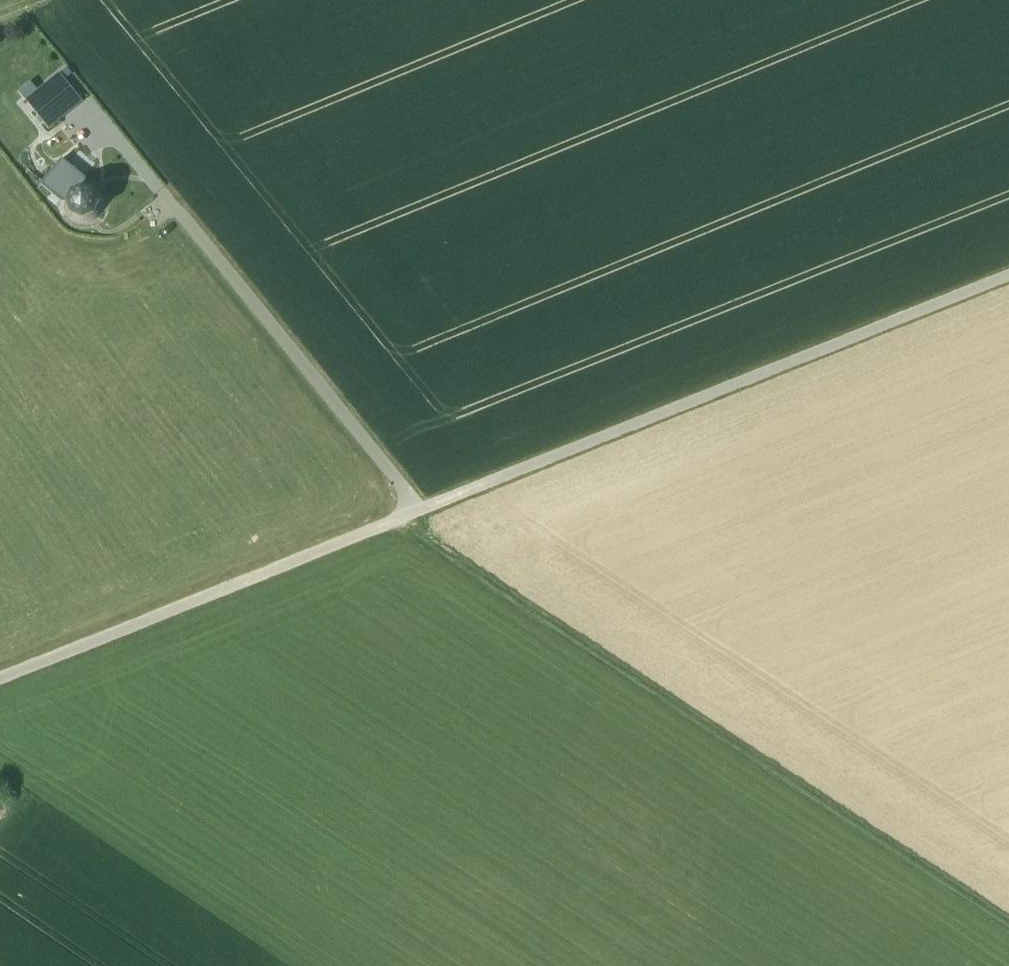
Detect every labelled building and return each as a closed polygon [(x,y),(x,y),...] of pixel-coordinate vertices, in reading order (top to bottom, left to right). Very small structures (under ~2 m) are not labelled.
[(33,88),(28,81),(16,90),(46,128),(81,100),(57,69),(33,88)] [(102,211),(104,203),(102,196),(98,189),(91,185),(84,184),(76,185),(70,190),(65,196),(64,204),(65,212),(70,218),(76,222),(84,224),(92,222),(98,218),(102,211)]
